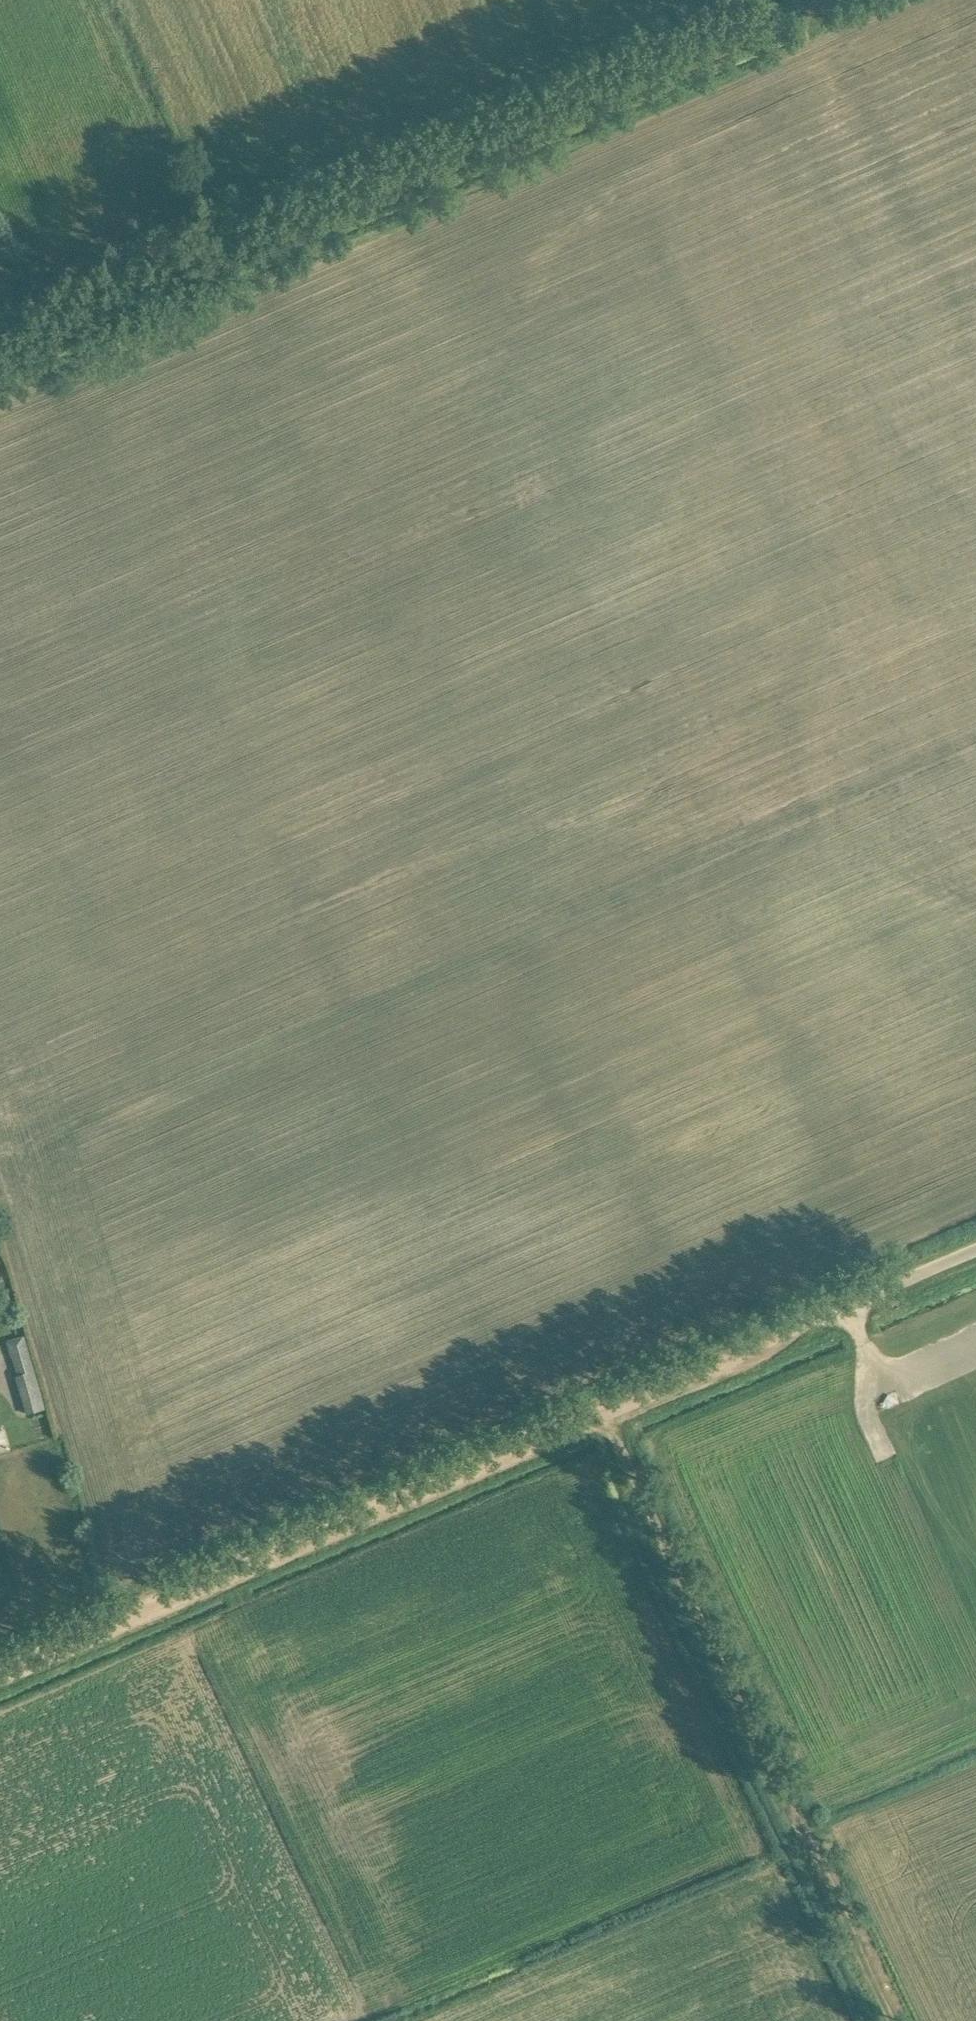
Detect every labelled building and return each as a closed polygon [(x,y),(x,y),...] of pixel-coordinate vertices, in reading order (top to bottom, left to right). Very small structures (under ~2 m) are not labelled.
[(37,1380),(28,1352),(11,1356),(17,1375),(15,1376),(18,1388),(37,1380)] [(0,1424),(0,1451),(9,1449),(4,1423),(0,1424)]
